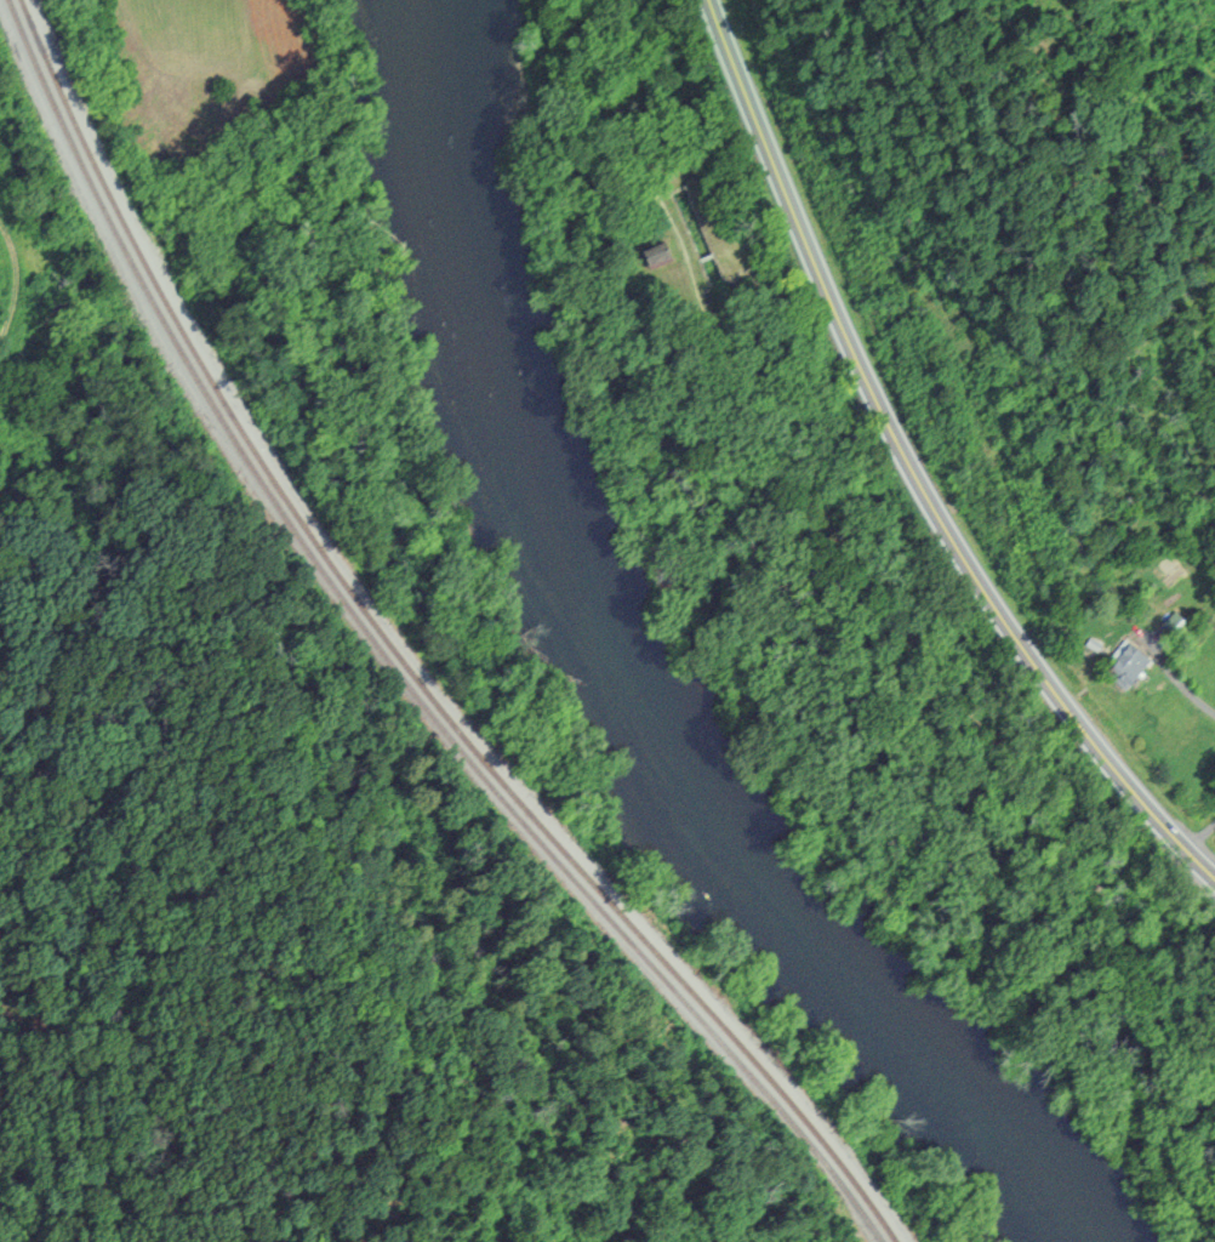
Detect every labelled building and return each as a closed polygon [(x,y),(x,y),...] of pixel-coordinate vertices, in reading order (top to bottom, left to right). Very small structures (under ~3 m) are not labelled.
[(664,244),(643,253),(649,267),(671,257),(664,244)] [(1148,661),(1128,643),(1103,672),(1123,689),(1148,661)]
